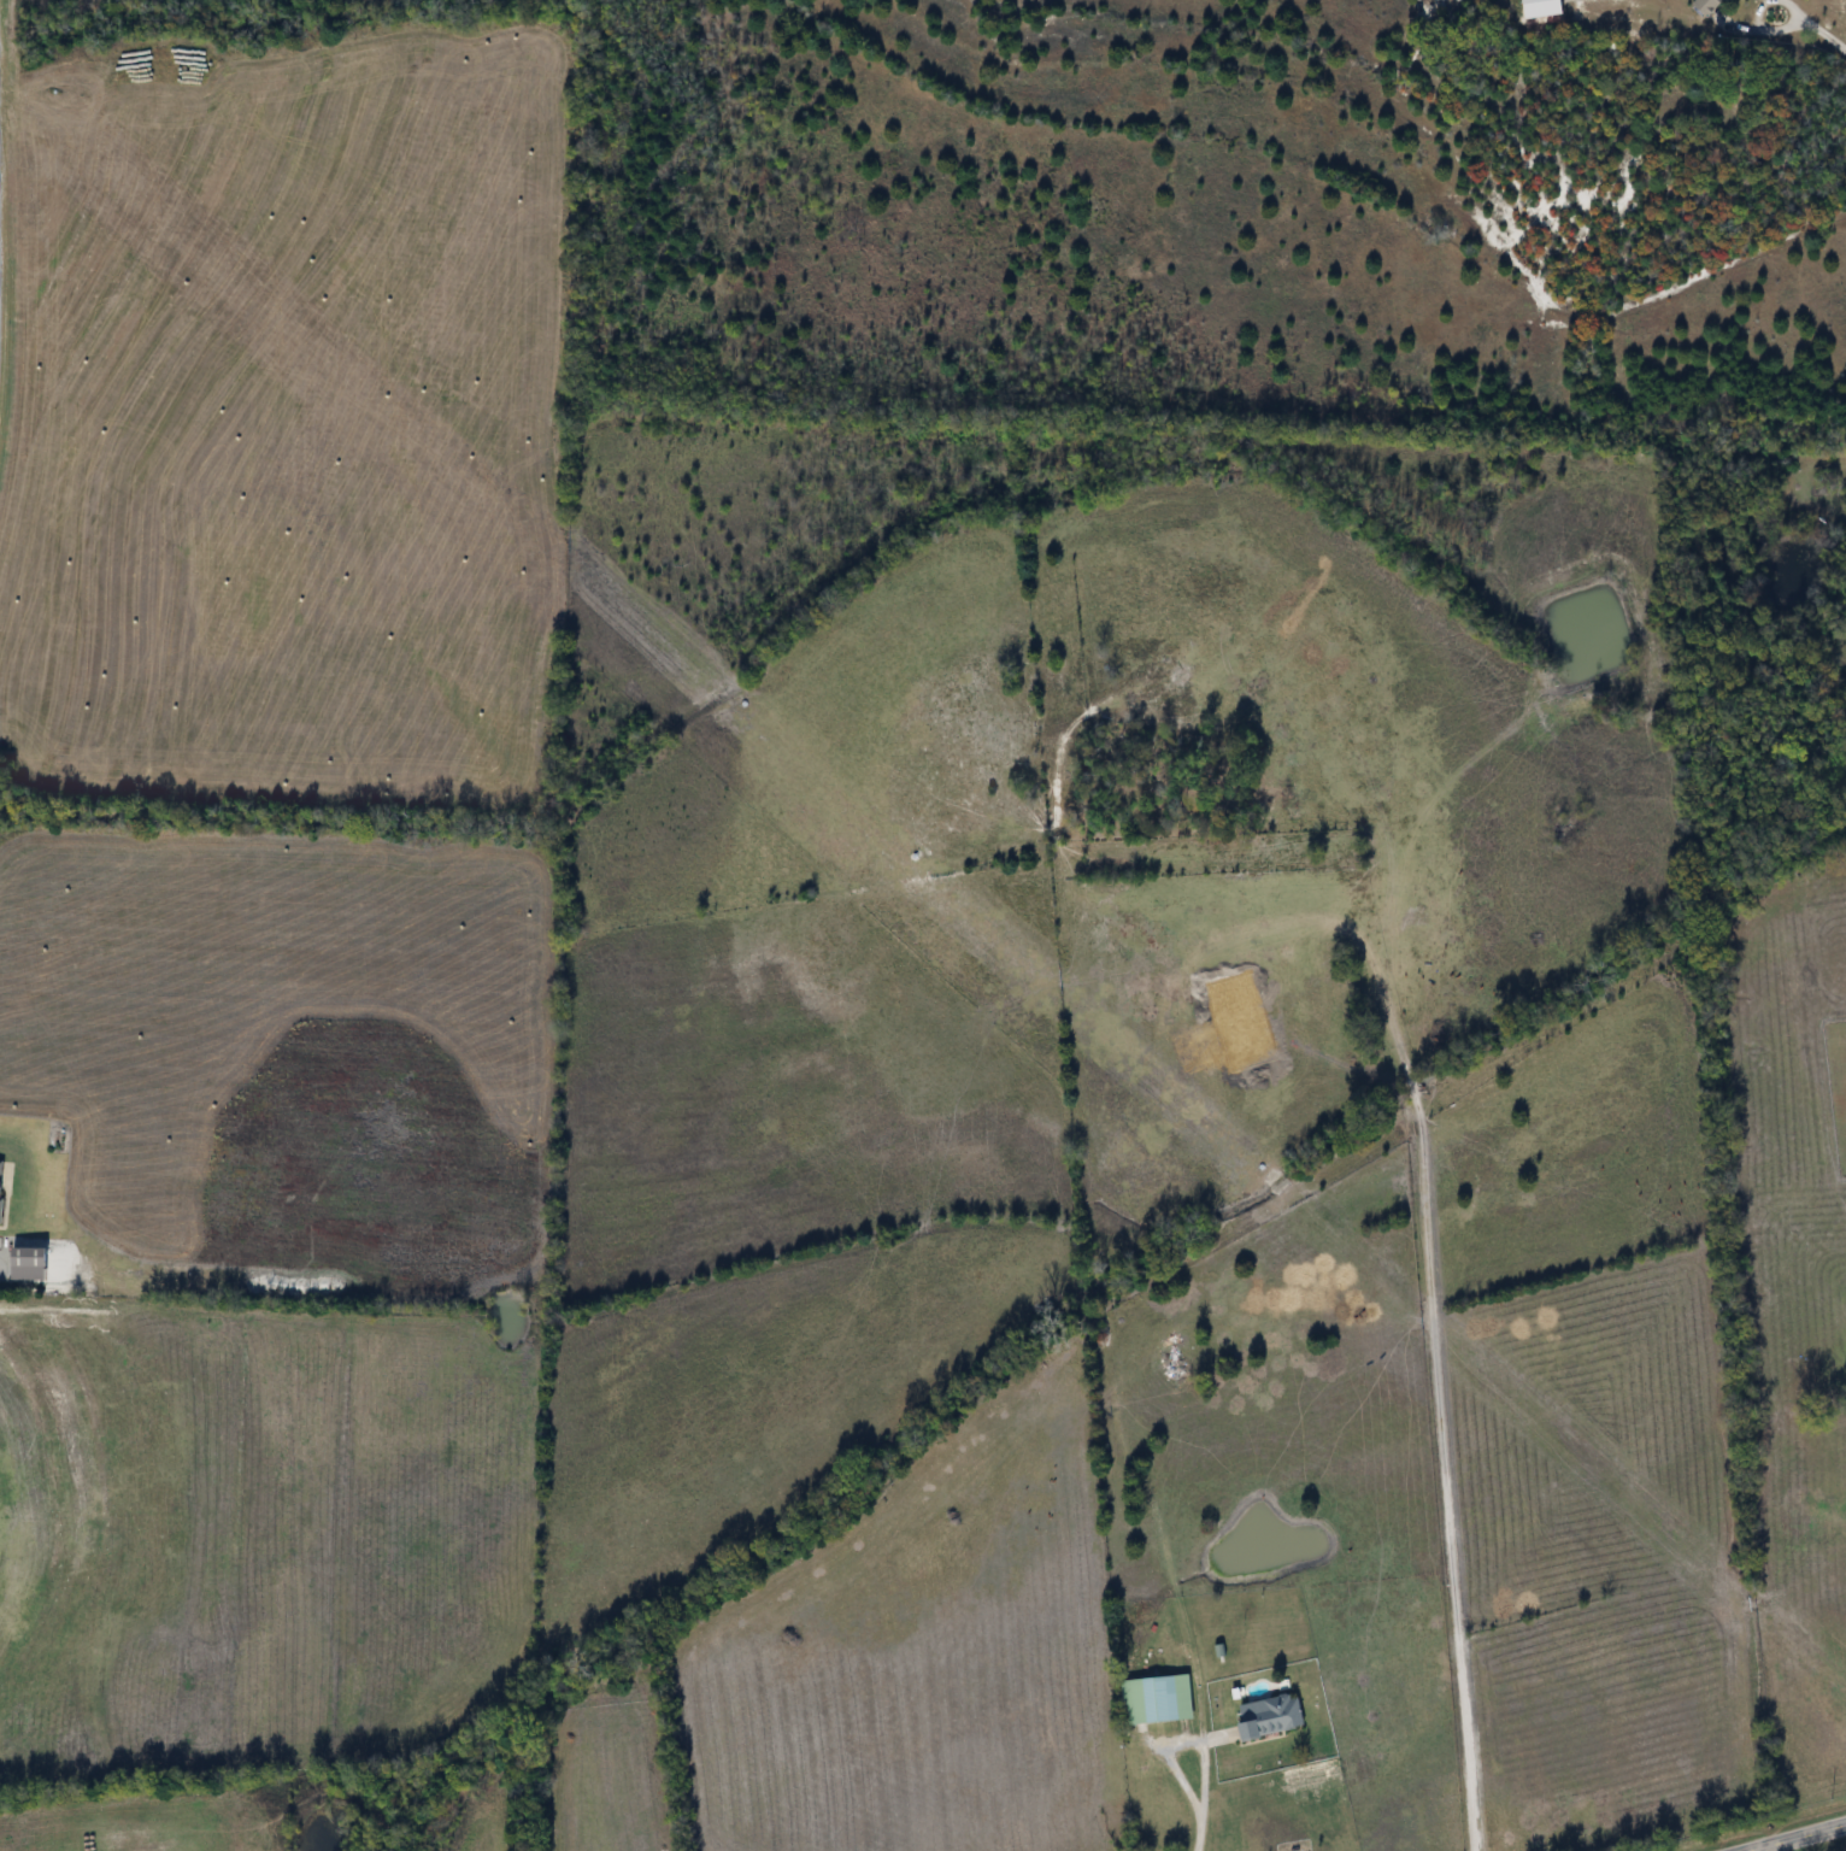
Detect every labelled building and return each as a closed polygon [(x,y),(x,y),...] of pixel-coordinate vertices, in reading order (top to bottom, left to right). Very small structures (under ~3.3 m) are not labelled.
[(1693,2),(1712,20),(1733,0),(1695,0),(1693,2)] [(1122,1682),(1126,1726),(1195,1721),(1191,1676),(1122,1682)] [(1307,1728),(1299,1694),(1238,1708),(1245,1742),(1307,1728)]
